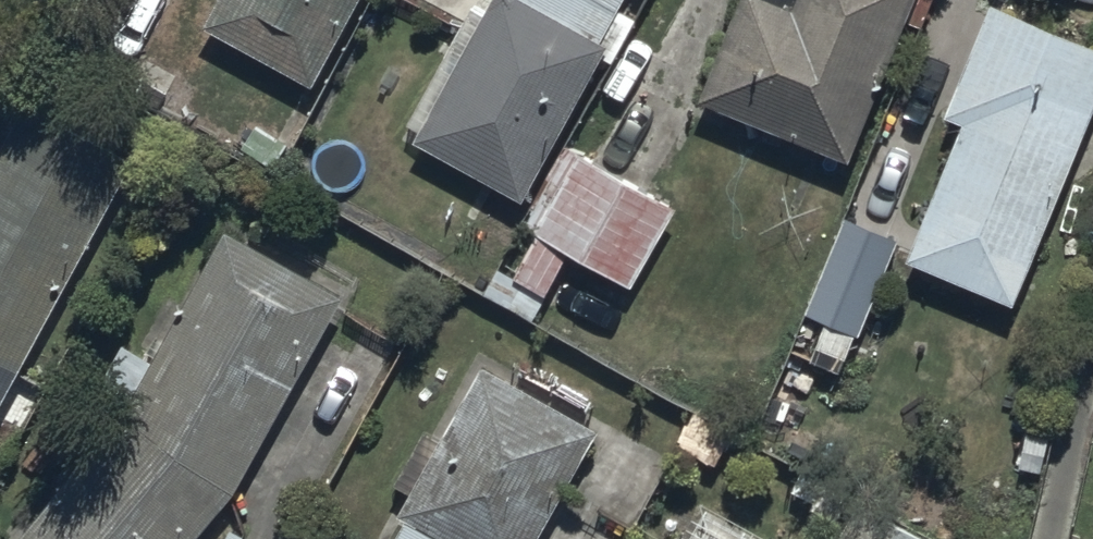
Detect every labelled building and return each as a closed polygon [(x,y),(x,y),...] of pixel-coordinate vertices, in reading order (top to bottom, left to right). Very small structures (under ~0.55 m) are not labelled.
[(208,23),(315,83),(361,0),(221,0),(208,23)] [(421,137),(529,194),(609,43),(620,49),(637,17),(624,9),(628,0),(493,0),(421,137)] [(699,96),(858,157),(917,0),(739,0),(699,96)] [(1092,112),(1092,37),(1000,0),(994,0),(949,113),(967,120),(912,256),(1018,299),(1092,112)] [(28,96),(0,148),(0,401),(133,152),(28,96)] [(516,274),(501,265),(486,290),(536,319),(575,252),(633,285),(679,206),(570,142),(524,220),(542,230),(516,274)] [(903,231),(847,209),(808,307),(827,314),(810,356),(843,369),(858,332),(863,333),(903,231)] [(236,488),(344,291),(226,227),(129,403),(15,538),(193,538),(236,488)] [(605,428),(488,359),(398,509),(409,516),(395,538),(539,538),(605,428)] [(702,496),(678,538),(782,538),(702,496)]
